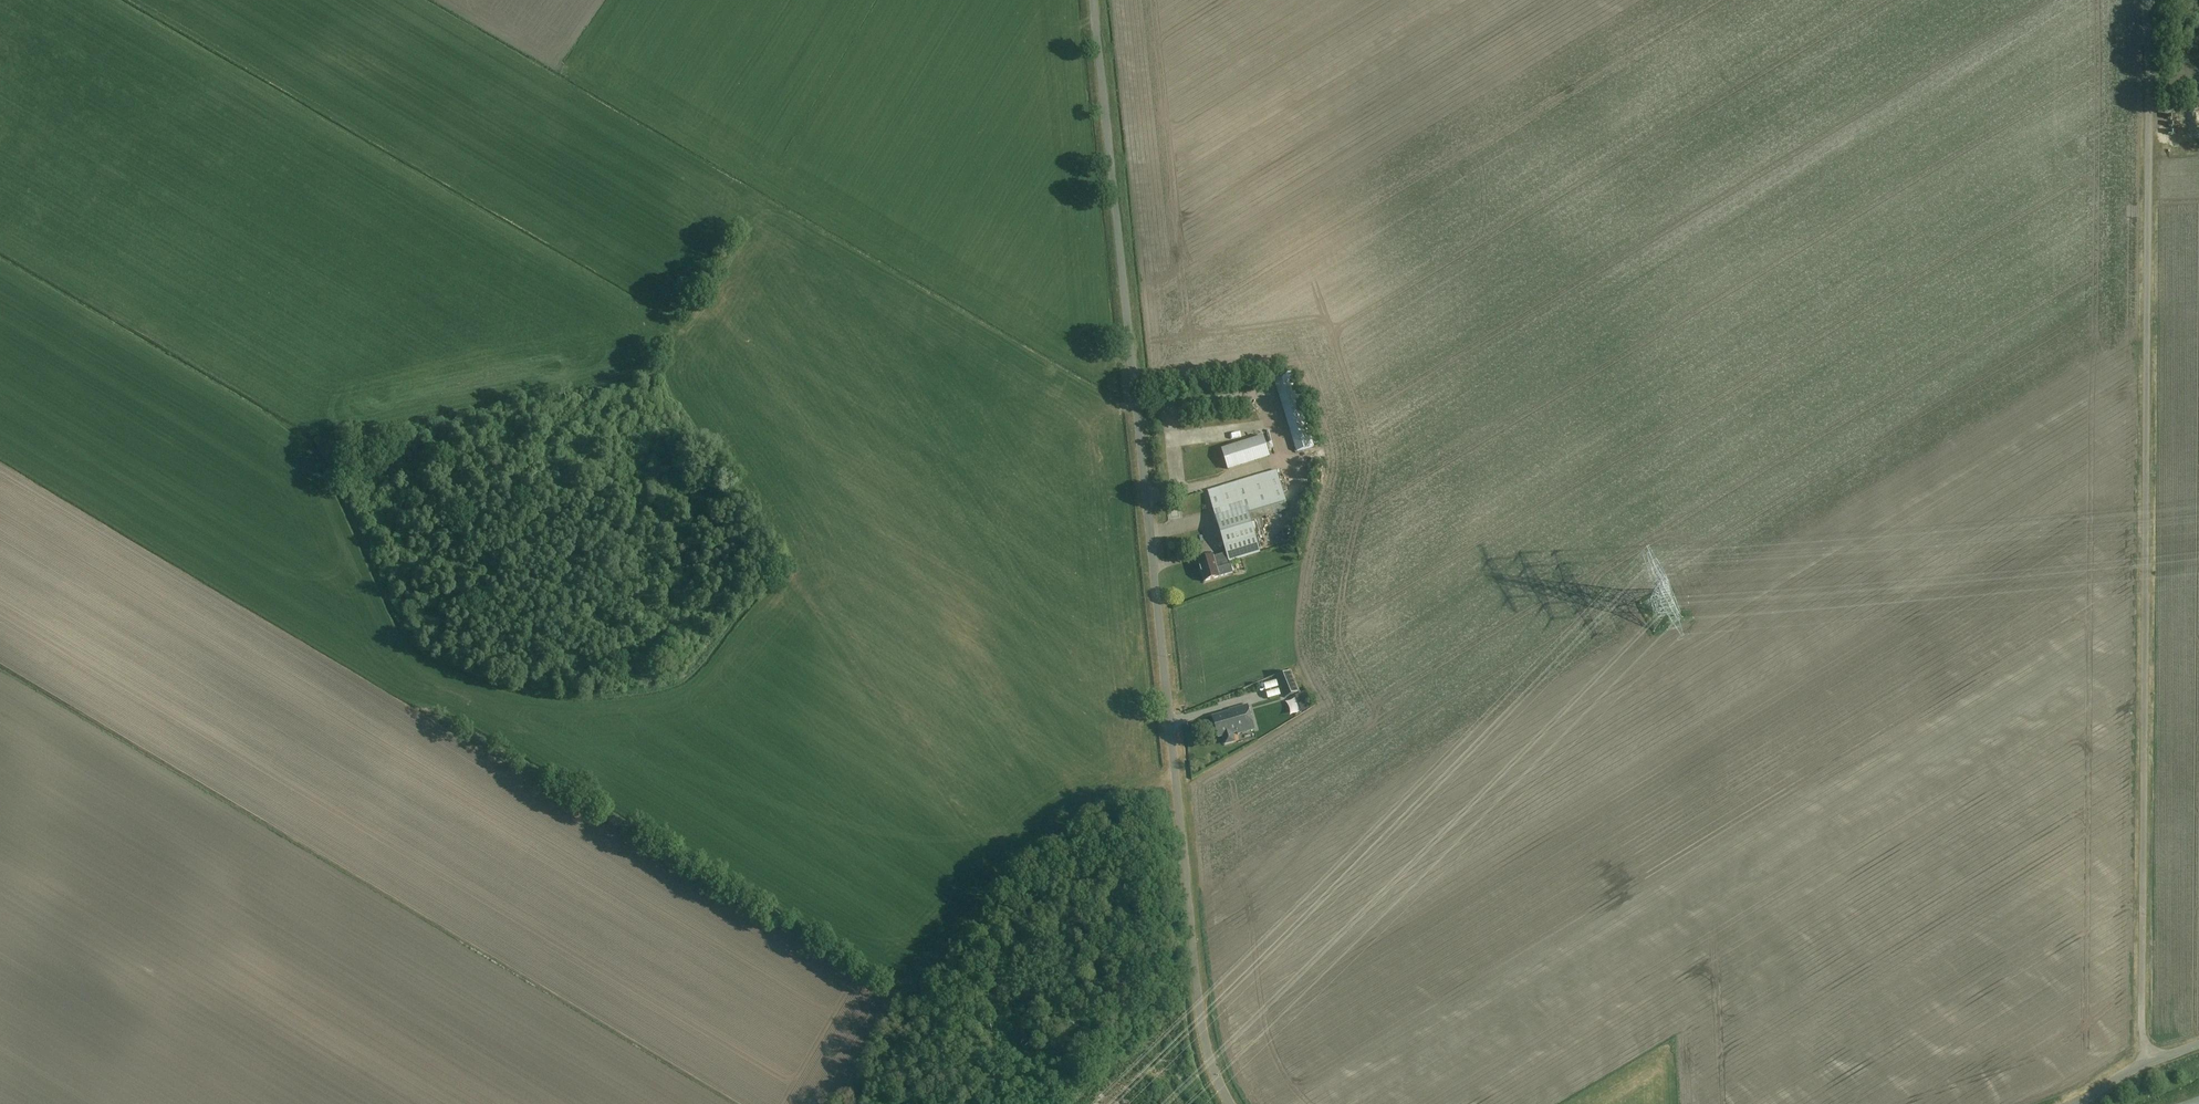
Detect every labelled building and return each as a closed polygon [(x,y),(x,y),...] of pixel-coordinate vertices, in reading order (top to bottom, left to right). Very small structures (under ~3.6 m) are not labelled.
[(1314,447),(1291,373),(1274,378),(1297,452),(1314,447)] [(1202,433),(1202,443),(1213,443),(1213,433),(1202,433)] [(1270,457),(1264,437),(1222,450),(1228,470),(1270,457)] [(1289,509),(1277,470),(1208,490),(1226,554),(1214,558),(1214,557),(1199,562),(1205,582),(1220,577),(1220,576),(1233,572),(1230,562),(1261,553),(1251,520),(1289,509)] [(1299,692),(1290,672),(1276,678),(1285,698),(1299,692)] [(1255,730),(1248,705),(1229,711),(1230,713),(1219,716),(1220,717),(1213,718),(1219,737),(1223,736),(1226,745),(1236,742),(1233,734),(1238,733),(1238,735),(1255,730)]
